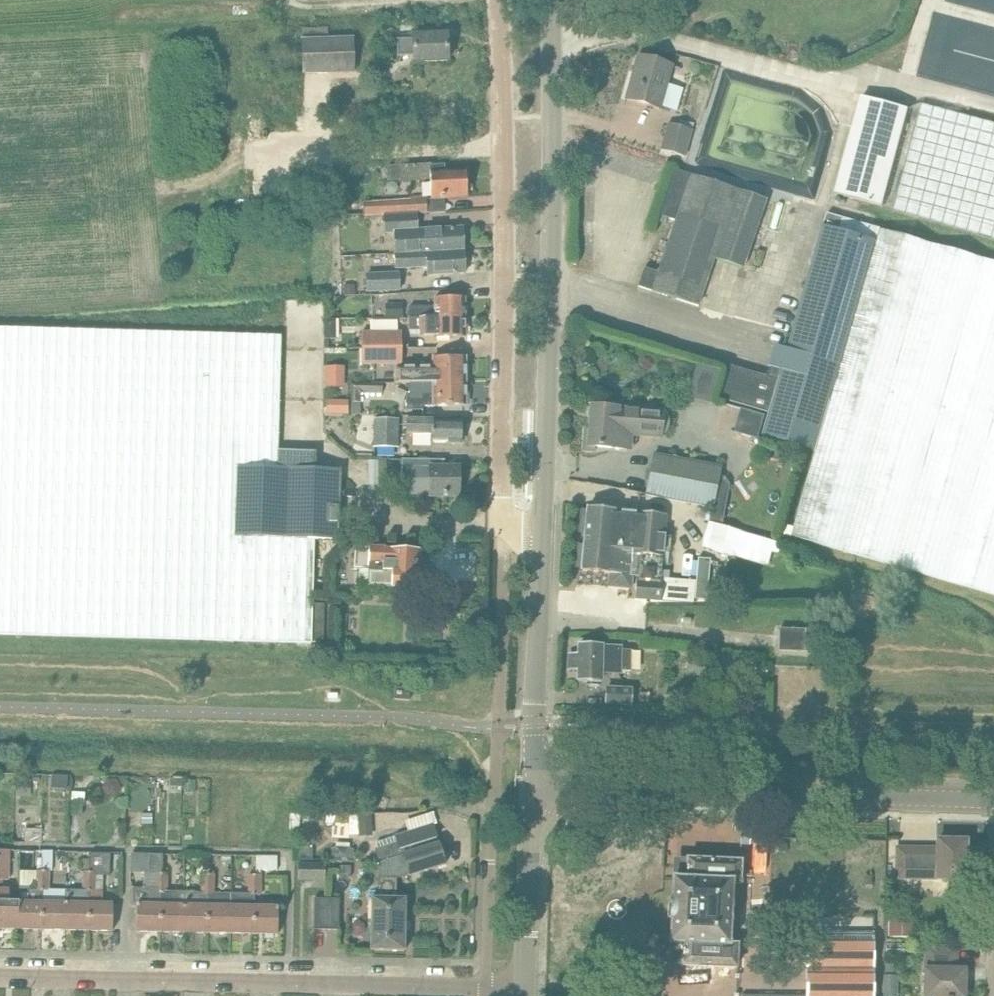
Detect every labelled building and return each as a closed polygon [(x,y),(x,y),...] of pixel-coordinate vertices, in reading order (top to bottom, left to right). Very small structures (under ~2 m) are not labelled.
[(411,62),(428,61),(448,60),(447,34),(410,36),(410,39),(395,40),(396,57),(411,56),(411,62)] [(304,38),(305,73),(356,72),(355,37),(304,38)] [(660,108),(665,89),(672,65),(638,56),(626,99),(660,108)] [(950,97),(907,109),(861,97),(842,174),(836,193),(894,209),(893,211),(993,238),(993,109),(950,97)] [(668,123),(661,150),(684,156),(692,129),(668,123)] [(430,197),(447,197),(467,196),(466,169),(444,171),(443,166),(431,166),(431,164),(386,167),(386,179),(429,177),(430,197)] [(644,268),(639,286),(698,305),(714,258),(743,268),(766,200),(675,169),(659,214),(675,220),(658,272),(644,268)] [(427,211),(427,198),(362,202),(362,214),(427,211)] [(792,536),(993,594),(993,268),(879,236),(875,248),(839,237),(844,217),(828,213),(789,349),(778,346),(769,376),(732,366),(722,398),(770,413),(764,436),(817,451),(792,536)] [(395,253),(464,250),(463,227),(417,230),(416,214),(384,216),(385,232),(406,231),(407,252),(395,252),(395,253)] [(464,250),(395,253),(396,268),(427,266),(428,275),(465,273),(464,250)] [(401,291),(400,274),(367,276),(368,293),(401,291)] [(354,285),(344,285),(345,295),(355,295),(354,285)] [(410,317),(465,317),(465,297),(435,298),(435,306),(410,306),(410,317)] [(465,317),(410,317),(409,317),(409,330),(421,330),(421,336),(435,335),(435,337),(465,337),(465,317)] [(278,454),(282,336),(0,326),(0,631),(312,642),(323,642),(324,603),(313,603),(314,539),(338,540),(340,469),(316,468),(317,455),(278,454)] [(362,348),(402,348),(402,332),(362,332),(362,348)] [(402,363),(402,348),(362,348),(362,363),(402,363)] [(410,382),(465,381),(465,357),(434,357),(434,368),(397,368),(397,382),(410,382)] [(699,364),(689,397),(716,405),(726,372),(699,364)] [(336,366),(326,366),(326,378),(336,378),(336,366)] [(410,382),(410,399),(406,399),(406,410),(423,410),(423,406),(465,405),(465,381),(410,382)] [(349,400),(328,401),(329,413),(349,412),(349,400)] [(595,446),(615,448),(629,449),(630,430),(661,433),(663,412),(612,408),(592,406),(590,429),(585,429),(583,450),(595,451),(595,446)] [(415,415),(414,434),(432,434),(432,442),(462,443),(462,421),(433,420),(433,416),(415,415)] [(398,446),(398,426),(399,419),(375,418),(374,445),(398,446)] [(654,453),(646,494),(711,507),(708,522),(722,526),(730,484),(725,477),(719,476),(721,466),(654,453)] [(445,459),(402,459),(402,479),(429,479),(429,495),(459,496),(459,467),(444,467),(444,460),(445,460),(445,459)] [(609,585),(629,587),(631,587),(632,575),(646,576),(648,555),(663,556),(667,514),(643,512),(644,511),(637,510),(637,512),(616,510),(588,507),(582,570),(610,573),(609,585)] [(354,545),(353,570),(369,570),(368,586),(398,587),(418,588),(419,550),(399,549),(385,548),(385,547),(370,546),(354,545)] [(475,549),(445,551),(446,566),(444,566),(446,598),(478,596),(475,549)] [(698,558),(694,598),(704,599),(708,559),(698,558)] [(636,588),(635,598),(647,599),(662,601),(692,603),(693,584),(663,582),(637,579),(636,588)] [(814,629),(780,628),(779,650),(813,651),(814,629)] [(601,645),(599,645),(579,645),(579,655),(569,654),(569,669),(579,669),(578,679),(601,679),(601,672),(620,672),(621,650),(601,649),(601,645)] [(626,649),(625,665),(645,666),(646,650),(626,649)] [(728,665),(687,665),(687,678),(728,678),(728,665)] [(410,688),(395,687),(395,699),(409,700),(410,688)] [(631,704),(632,689),(607,688),(606,703),(631,704)] [(638,691),(638,700),(649,701),(650,691),(638,691)] [(754,698),(754,706),(766,706),(766,698),(754,698)] [(371,813),(349,813),(349,832),(372,831),(371,813)] [(396,836),(376,842),(377,848),(381,860),(392,857),(398,878),(409,874),(409,875),(445,864),(439,843),(433,824),(396,836)] [(42,829),(27,829),(27,843),(42,843),(42,829)] [(966,852),(966,840),(938,840),(938,852),(929,852),(929,848),(898,848),(897,877),(937,878),(937,879),(966,879),(966,858),(969,857),(969,852),(966,852)] [(779,843),(778,851),(787,851),(788,844),(779,843)] [(3,869),(2,881),(8,881),(8,852),(0,852),(0,869),(3,869)] [(160,932),(161,872),(162,854),(149,853),(148,870),(144,870),(144,887),(133,887),(133,905),(137,905),(136,931),(160,932)] [(256,855),(255,869),(277,869),(277,856),(256,855)] [(371,930),(370,950),(405,951),(406,898),(396,898),(397,878),(398,878),(392,857),(381,860),(378,861),(379,863),(378,898),(371,898),(371,930)] [(740,884),(740,881),(741,861),(687,859),(686,879),(673,878),(670,943),(683,944),(683,964),(703,965),(736,966),(737,944),(729,944),(732,884),(740,884)] [(325,880),(325,864),(298,864),(298,879),(325,880)] [(351,877),(351,866),(340,865),(340,877),(351,877)] [(38,891),(43,891),(50,891),(51,871),(38,870),(38,891)] [(167,872),(161,872),(160,932),(183,932),(184,892),(184,891),(167,891),(167,872)] [(83,892),(67,891),(66,930),(89,930),(91,873),(84,873),(83,892)] [(91,873),(89,930),(112,931),(113,903),(102,902),(102,891),(96,891),(96,873),(91,873)] [(202,892),(184,892),(183,932),(207,933),(208,873),(202,873),(202,892)] [(208,873),(207,933),(231,933),(231,893),(215,892),(215,873),(208,873)] [(249,893),(231,893),(231,933),(254,933),(254,905),(255,893),(255,875),(249,874),(249,893)] [(19,890),(2,890),(0,890),(0,929),(19,929),(19,890)] [(19,890),(19,929),(42,929),(43,891),(38,891),(19,890)] [(50,891),(43,891),(42,929),(66,930),(67,891),(50,891)] [(314,929),(339,930),(340,898),(314,898),(314,929)] [(254,905),(254,933),(278,934),(278,906),(254,905)] [(743,995),(874,995),(874,931),(807,931),(807,995),(743,995)] [(965,970),(952,970),(952,962),(956,962),(956,948),(927,947),(927,969),(926,969),(925,995),(964,995),(965,970)] [(885,975),(885,985),(897,985),(898,975),(885,975)]
